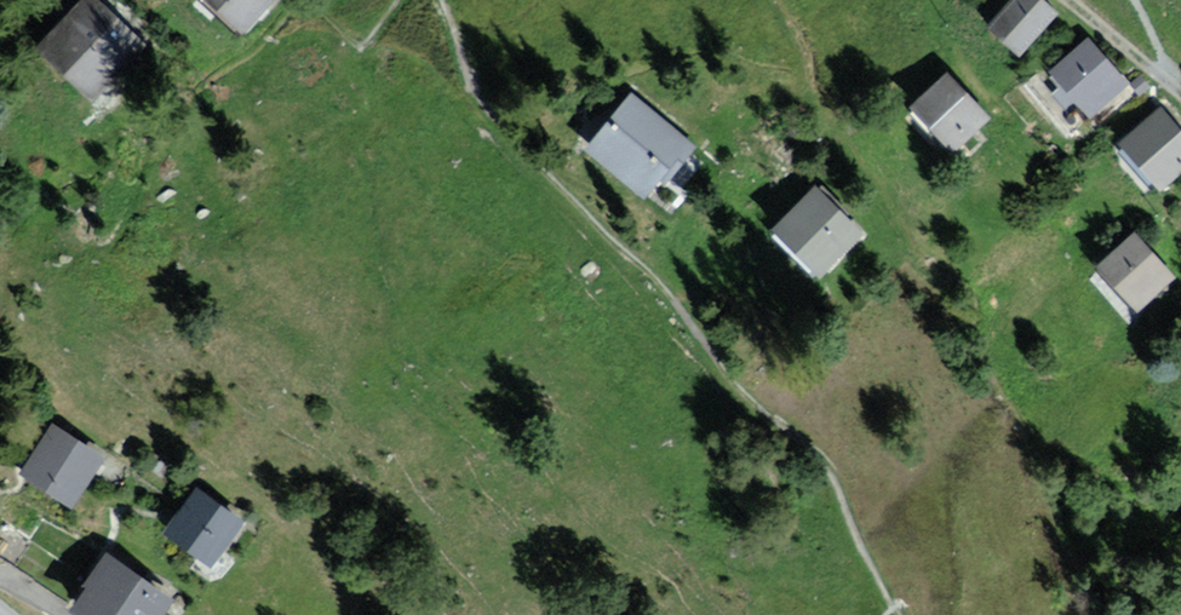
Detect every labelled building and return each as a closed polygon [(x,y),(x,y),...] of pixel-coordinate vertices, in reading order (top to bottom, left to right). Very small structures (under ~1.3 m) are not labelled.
[(99,0),(87,0),(41,51),(96,102),(148,45),(99,0)] [(242,35),(274,0),(204,0),(242,35)] [(1052,0),(1018,0),(997,22),(1032,55),(1069,16),(1052,0)] [(1134,86),(1090,42),(1055,78),(1099,121),(1134,86)] [(1001,122),(958,74),(919,109),(962,157),(1001,122)] [(706,146),(640,97),(598,152),(663,202),(706,146)] [(1166,110),(1126,146),(1170,193),(1180,184),(1180,126),(1166,110)] [(873,236),(822,190),(782,234),(833,280),(873,236)] [(1142,234),(1094,275),(1135,324),(1180,285),(1180,279),(1142,234)] [(112,458),(57,420),(25,466),(80,504),(112,458)] [(253,517),(191,478),(158,530),(220,569),(253,517)] [(117,547),(75,600),(93,614),(184,614),(191,606),(117,547)]
